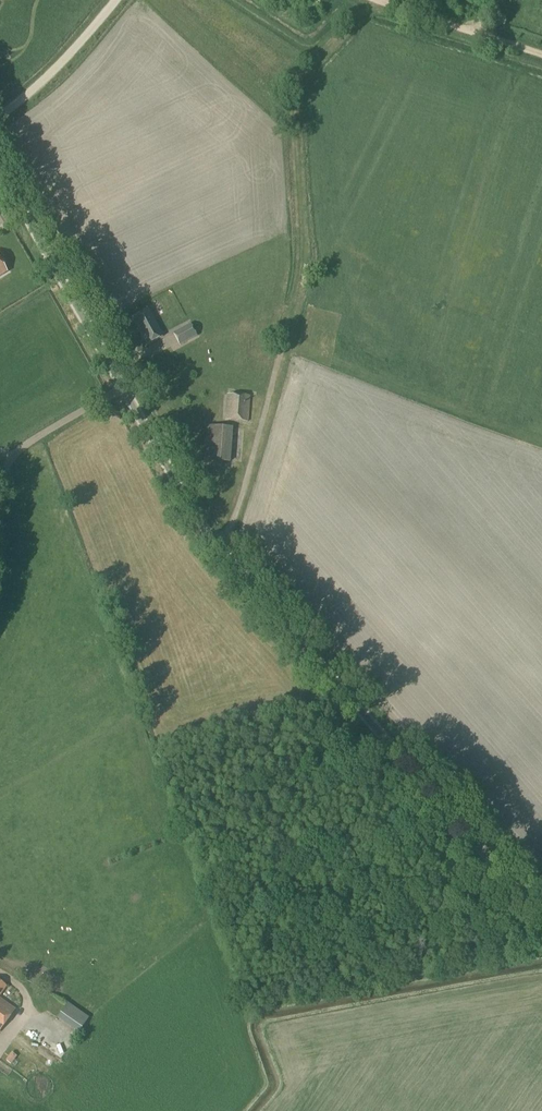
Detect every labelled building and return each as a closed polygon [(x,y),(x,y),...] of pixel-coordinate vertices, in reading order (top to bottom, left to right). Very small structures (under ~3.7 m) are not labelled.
[(131,319),(146,346),(163,337),(148,310),(131,319)] [(190,324),(172,334),(179,346),(197,337),(190,324)] [(225,421),(247,422),(249,397),(227,395),(225,421)] [(205,460),(230,462),(232,428),(207,426),(205,460)] [(15,1011),(0,1001),(0,1032),(15,1011)] [(78,1034),(89,1018),(67,1003),(56,1018),(78,1034)] [(44,1043),(60,1050),(65,1040),(48,1033),(44,1043)] [(37,1100),(39,1100),(42,1099),(44,1099),(45,1097),(47,1096),(48,1094),(49,1092),(50,1090),(50,1088),(50,1085),(49,1083),(48,1081),(46,1080),(45,1078),(43,1077),(40,1077),(38,1076),(36,1077),(34,1077),(32,1078),(30,1080),(28,1082),(27,1084),(27,1086),(26,1088),(27,1090),(27,1092),(28,1094),(29,1096),(31,1098),(33,1099),(35,1099),(37,1100)] [(54,1100),(64,1104),(69,1094),(58,1089),(54,1100)]
